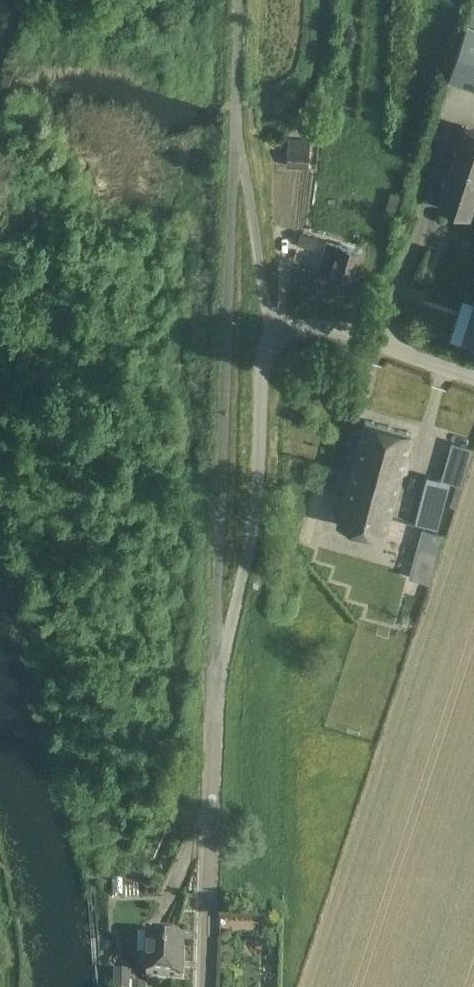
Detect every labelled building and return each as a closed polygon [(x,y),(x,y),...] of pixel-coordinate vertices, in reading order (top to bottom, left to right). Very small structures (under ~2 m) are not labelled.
[(467,22),(449,77),(473,85),(473,7),(472,7),(467,22)] [(464,126),(439,203),(458,210),(470,213),(473,201),(473,129),(464,126)] [(290,142),(289,150),(288,166),(308,167),(309,151),(306,151),(306,143),(290,142)] [(404,197),(392,193),(385,217),(396,221),(404,197)] [(301,232),(297,244),(314,249),(318,237),(301,232)] [(360,251),(327,241),(318,272),(330,275),(329,279),(350,285),(360,251)] [(461,344),(473,348),(473,303),(461,344)] [(365,420),(338,524),(382,536),(412,433),(365,420)] [(302,475),(301,484),(314,484),(315,476),(302,475)] [(415,522),(439,529),(451,483),(428,476),(415,522)] [(123,881),(112,881),(112,897),(123,896),(123,881)] [(146,976),(162,977),(182,978),(184,938),(148,936),(146,976)] [(114,986),(131,986),(132,971),(114,970),(114,986)]
